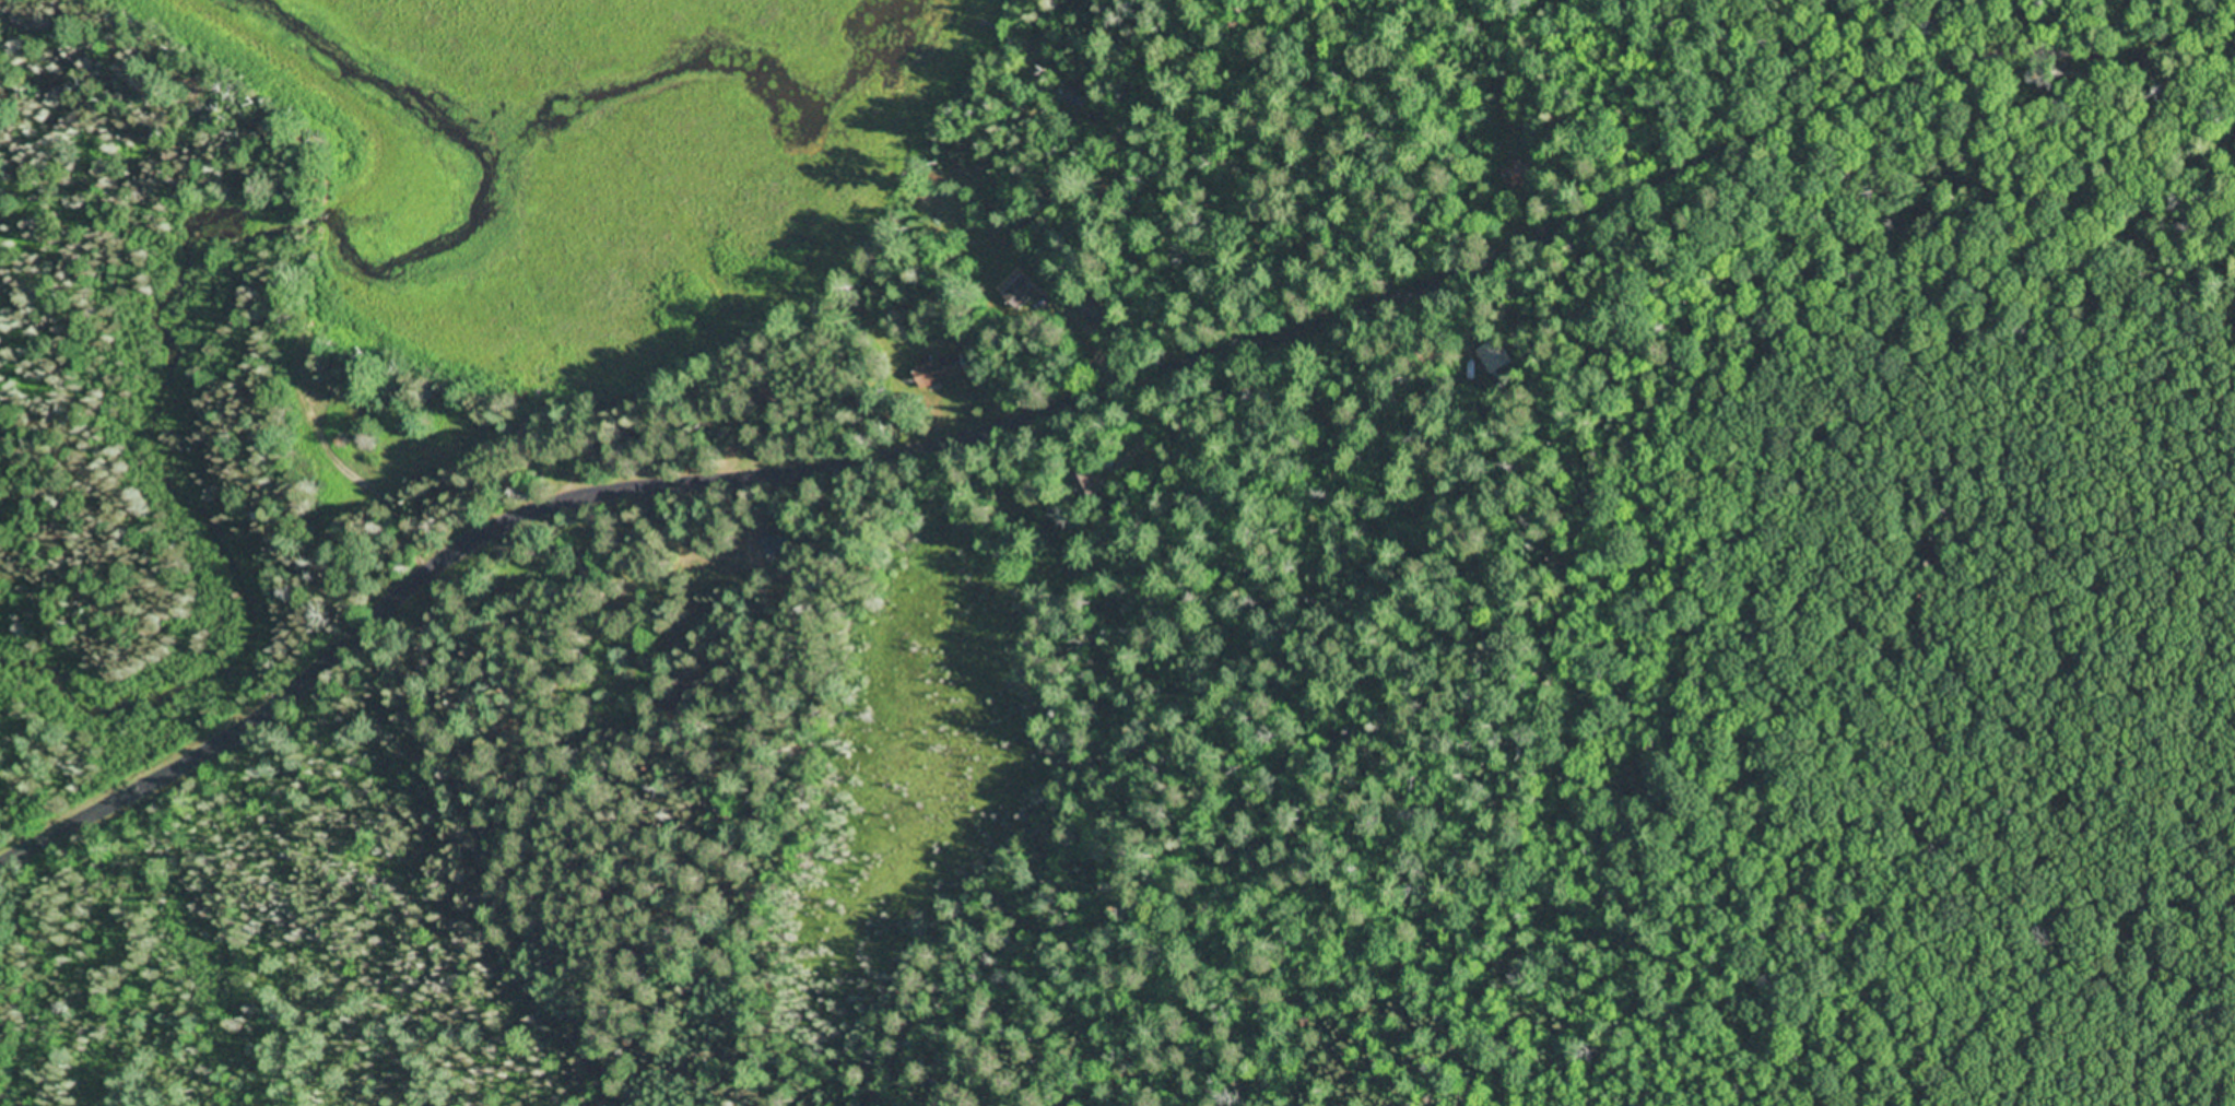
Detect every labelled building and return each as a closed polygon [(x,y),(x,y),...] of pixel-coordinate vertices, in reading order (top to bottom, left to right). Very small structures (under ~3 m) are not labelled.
[(1006,293),(1022,310),(1041,291),(1025,274),(1006,293)] [(1469,375),(1489,365),(1481,350),(1462,360),(1469,375)] [(916,363),(922,387),(971,375),(965,351),(916,363)]
